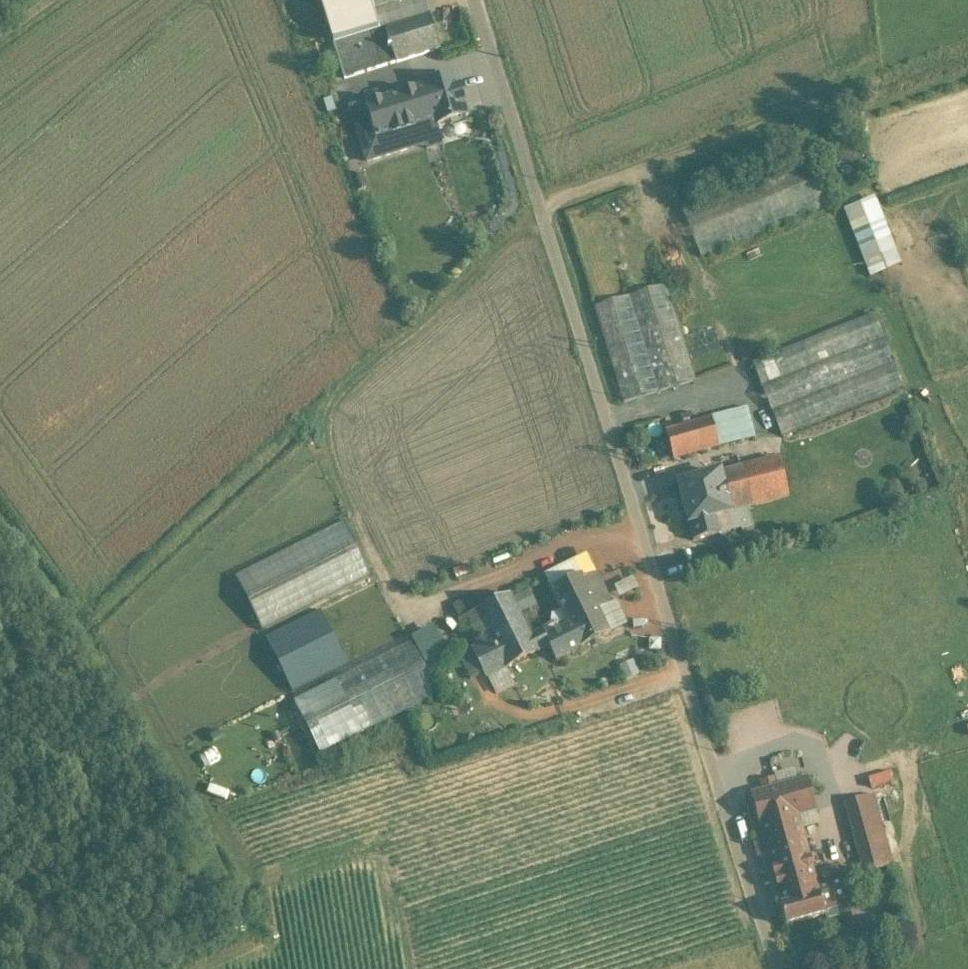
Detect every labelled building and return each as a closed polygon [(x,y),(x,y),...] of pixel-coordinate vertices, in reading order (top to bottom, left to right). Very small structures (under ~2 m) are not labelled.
[(333,45),(385,29),(429,16),(425,0),(319,0),(333,45)] [(429,16),(385,29),(396,64),(440,50),(429,16)] [(385,29),(333,45),(344,80),(396,64),(385,29)] [(455,78),(423,88),(423,89),(435,126),(436,126),(466,116),(455,78)] [(423,89),(353,111),(368,161),(440,139),(436,126),(435,126),(423,89)] [(810,156),(680,208),(701,259),(831,207),(810,156)] [(878,196),(846,207),(868,276),(904,265),(900,253),(917,247),(906,213),(885,219),(878,196)] [(664,286),(594,308),(624,404),(694,382),(664,286)] [(873,313),(751,362),(781,438),(904,389),(873,313)] [(749,409),(664,430),(671,459),(756,437),(749,409)] [(779,458),(709,477),(719,516),(725,514),(761,505),(789,498),(782,473),(779,458)] [(800,468),(782,473),(789,498),(807,493),(800,468)] [(709,477),(679,484),(694,541),(720,534),(716,517),(719,516),(709,477)] [(761,505),(725,514),(729,528),(765,519),(761,505)] [(345,522),(233,578),(260,633),(372,576),(345,522)] [(574,563),(545,577),(552,591),(581,577),(574,563)] [(597,575),(583,581),(582,579),(583,578),(582,577),(581,578),(581,577),(552,591),(570,627),(546,639),(545,639),(549,647),(556,662),(610,634),(598,611),(611,604),(597,575)] [(376,583),(264,640),(291,694),(403,638),(376,583)] [(509,596),(477,612),(492,642),(473,652),(487,679),(538,653),(531,639),(509,596)] [(614,603),(611,604),(612,604),(598,611),(610,634),(626,626),(614,603)] [(436,626),(415,637),(429,665),(450,654),(436,626)] [(543,633),(531,639),(538,653),(549,647),(545,639),(546,639),(543,633)] [(411,643),(293,702),(320,757),(438,697),(411,643)] [(873,787),(895,781),(893,773),(870,778),(873,787)] [(808,779),(750,795),(777,895),(816,882),(798,818),(816,812),(808,779)] [(873,796),(844,805),(864,874),(893,866),(873,796)] [(842,880),(817,887),(824,912),(837,909),(835,903),(847,900),(842,880)] [(816,882),(777,895),(780,907),(781,907),(786,926),(825,916),(824,912),(817,887),(816,882)]
